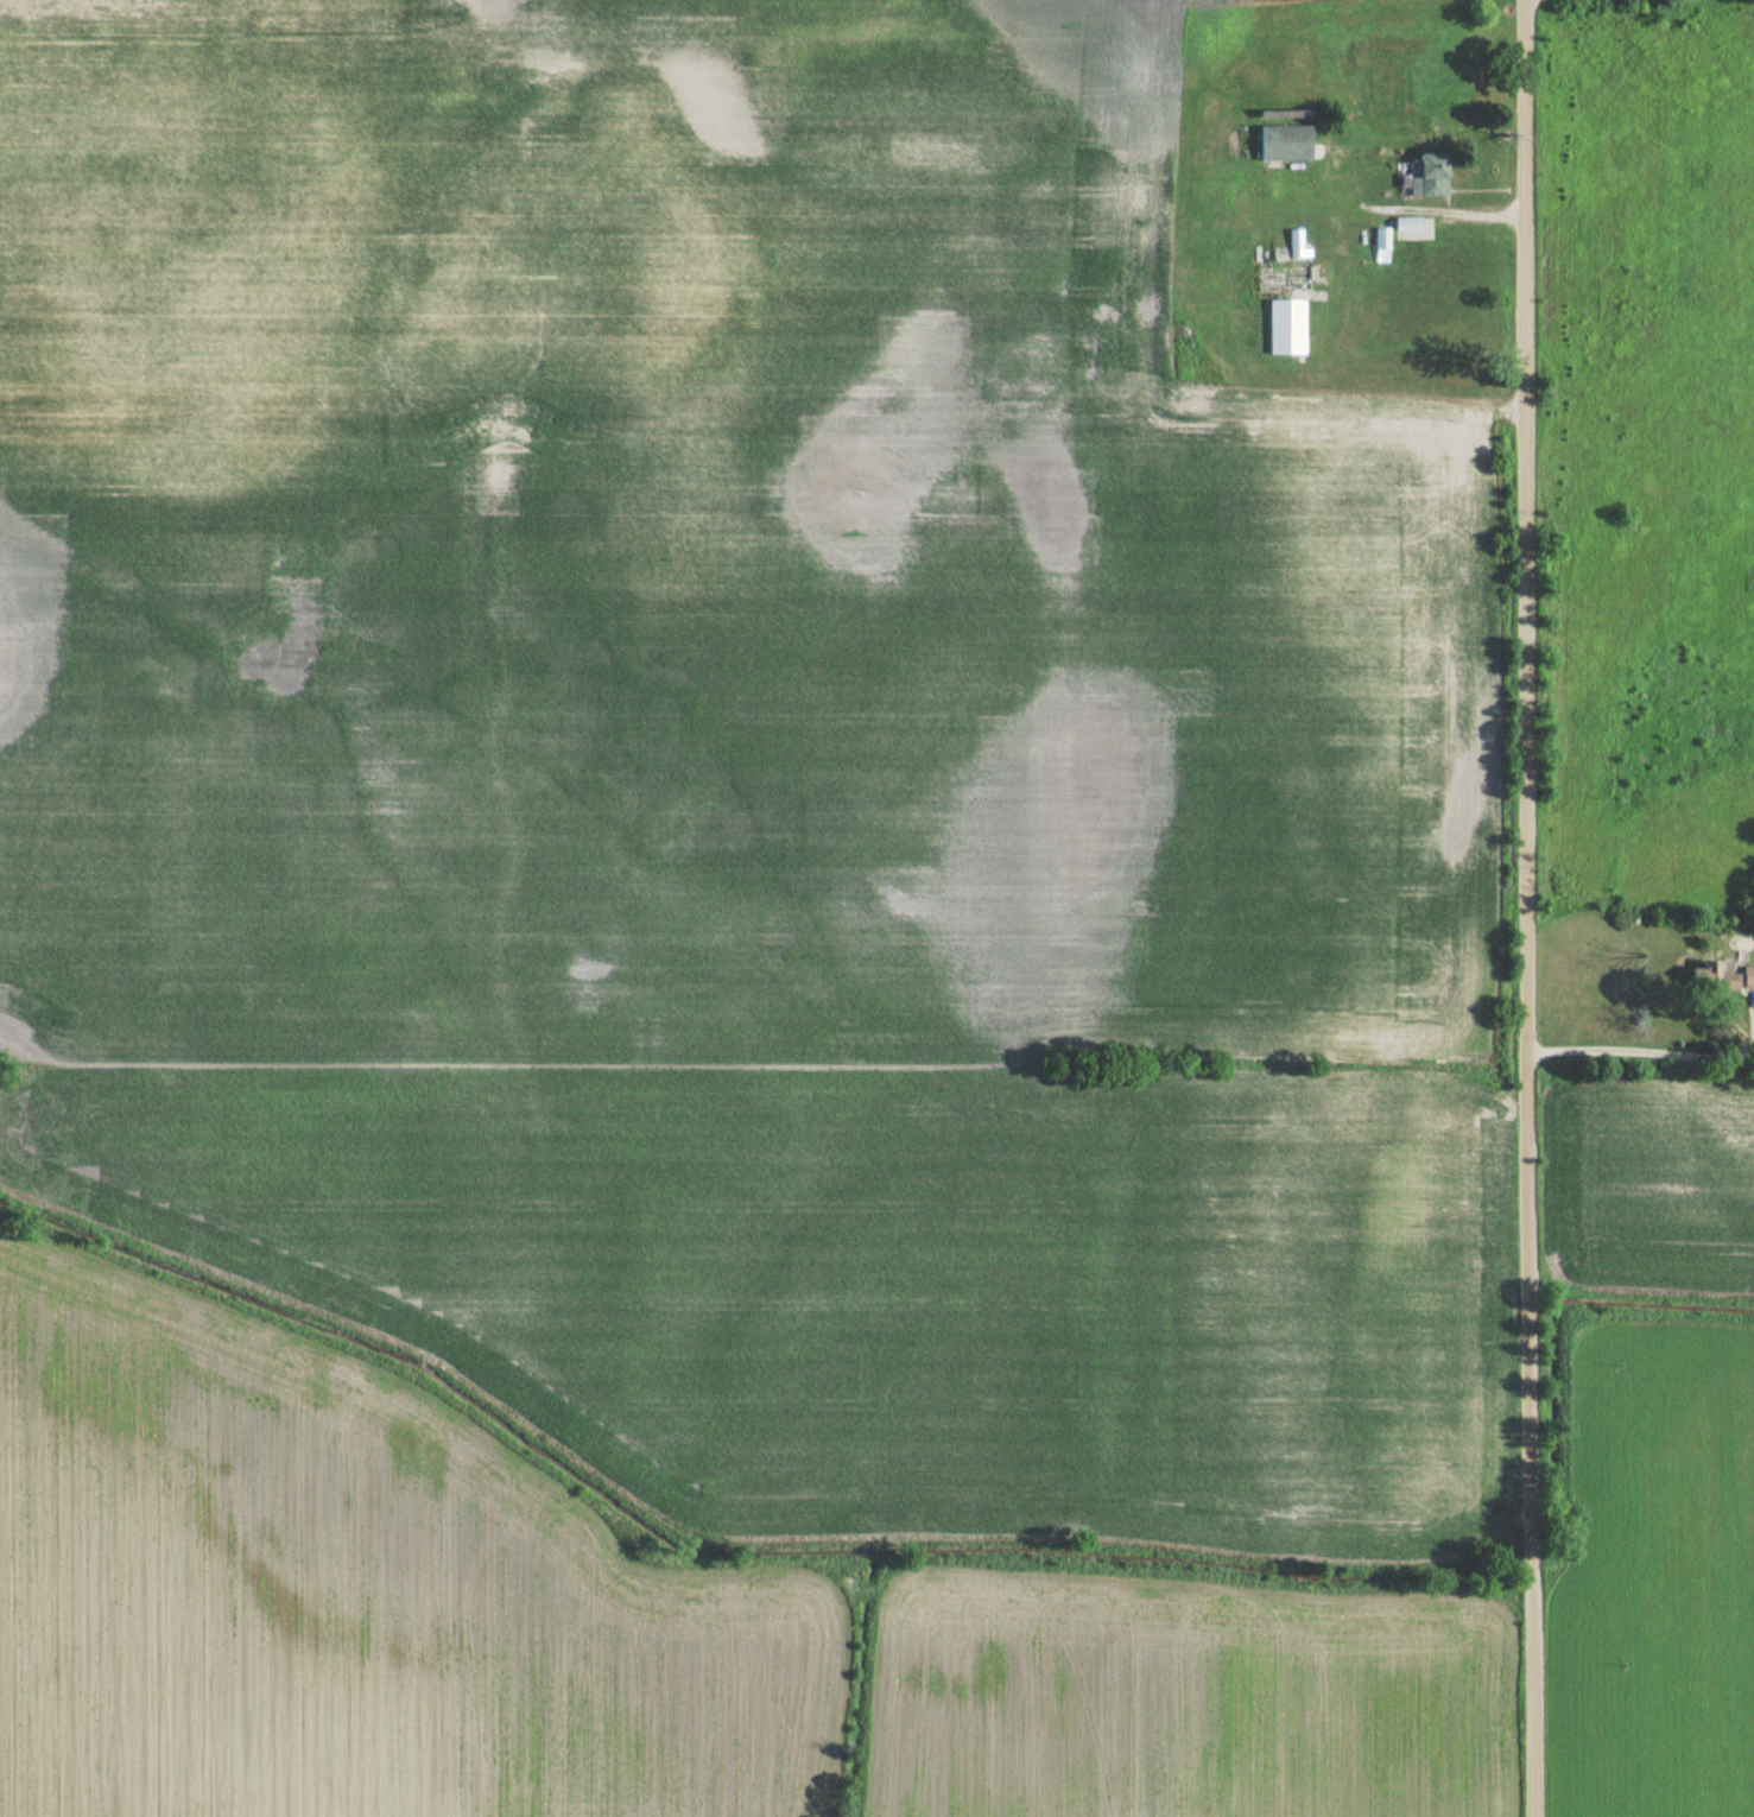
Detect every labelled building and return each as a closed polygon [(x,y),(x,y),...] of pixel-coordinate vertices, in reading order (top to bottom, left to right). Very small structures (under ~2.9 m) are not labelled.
[(1259,126),(1259,161),(1310,161),(1310,126),(1259,126)] [(1409,163),(1409,198),(1446,198),(1446,154),(1417,154),(1417,163),(1409,163)] [(1290,258),(1302,258),(1302,231),(1290,231),(1290,258)] [(1269,356),(1304,356),(1304,301),(1269,301),(1269,356)] [(1703,967),(1691,967),(1691,988),(1704,988),(1704,994),(1720,994),(1720,990),(1736,990),(1736,974),(1724,974),(1725,962),(1703,961),(1703,967)] [(1743,988),(1753,988),(1753,967),(1743,967),(1743,988)]
